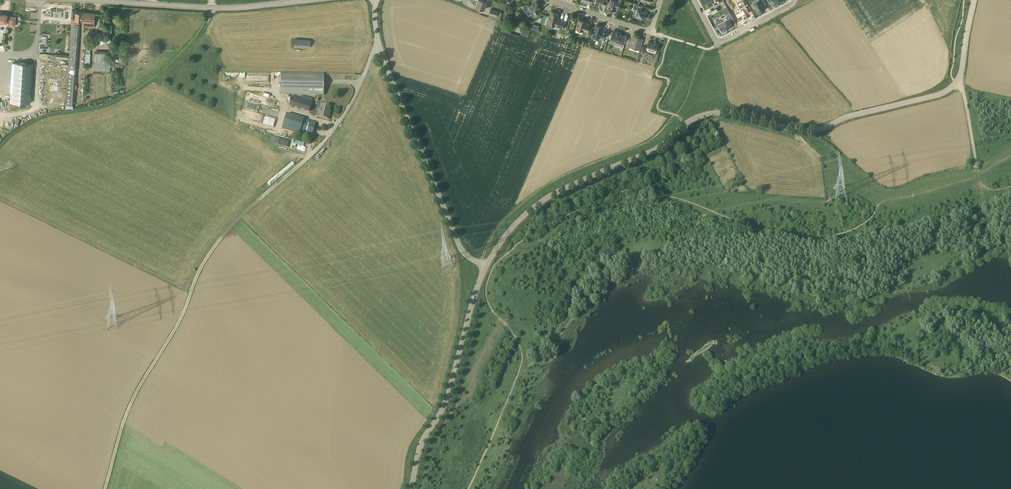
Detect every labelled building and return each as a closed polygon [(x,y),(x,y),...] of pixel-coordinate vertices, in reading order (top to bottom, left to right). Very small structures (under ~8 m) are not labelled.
[(485,9),(487,2),(489,3),(490,0),(484,0),(483,0),(478,0),(476,7),(485,9)] [(609,4),(608,8),(614,10),(615,7),(619,8),(620,3),(621,0),(611,0),(609,4)] [(765,9),(762,3),(765,1),(764,0),(758,0),(753,2),(758,12),(765,9)] [(534,16),(537,14),(541,12),(539,8),(540,8),(536,1),(528,6),(534,16)] [(643,5),(638,4),(635,3),(633,9),(635,9),(635,12),(635,13),(636,13),(635,17),(640,18),(640,17),(644,19),(646,12),(643,11),(643,10),(642,9),(641,9),(643,5)] [(735,11),(739,20),(749,15),(745,6),(735,11)] [(490,9),(488,16),(500,20),(502,12),(498,11),(490,9)] [(94,27),(94,18),(95,13),(82,12),(75,11),(75,20),(76,20),(82,20),(82,21),(84,21),(84,26),(94,27)] [(564,28),(566,22),(557,19),(559,13),(551,11),(550,16),(549,16),(547,23),(546,25),(554,27),(555,25),(564,28)] [(719,32),(736,24),(730,12),(726,14),(728,18),(722,21),(720,17),(713,19),(719,32)] [(16,17),(9,16),(9,17),(7,16),(7,15),(0,14),(0,24),(2,24),(2,22),(7,22),(9,22),(9,25),(15,25),(16,17)] [(72,19),(68,69),(76,69),(80,25),(75,24),(76,20),(75,20),(72,19)] [(587,32),(588,29),(590,24),(586,23),(586,22),(579,19),(576,29),(587,32)] [(604,38),(607,31),(601,30),(602,27),(596,25),(593,36),(600,38),(600,37),(604,38)] [(624,35),(623,35),(620,34),(621,33),(613,30),(609,43),(621,46),(624,35)] [(639,51),(641,44),(642,39),(633,36),(631,42),(628,41),(626,46),(630,48),(630,47),(636,49),(636,50),(639,51)] [(294,47),(309,48),(310,40),(295,39),(294,47)] [(656,52),(658,44),(648,41),(647,47),(643,46),(641,52),(645,54),(646,50),(649,51),(649,50),(656,52)] [(95,52),(94,66),(107,67),(107,60),(108,60),(109,54),(106,54),(106,53),(95,52)] [(13,62),(10,102),(31,103),(33,63),(13,62)] [(280,94),(318,95),(323,95),(324,74),(281,73),(280,94)] [(271,107),(273,101),(251,94),(248,101),(246,101),(244,107),(250,109),(253,102),(271,107)] [(293,96),(290,105),(311,111),(314,100),(310,99),(310,98),(301,96),(301,98),(293,96)] [(330,107),(325,106),(320,104),(317,116),(328,119),(330,114),(328,113),(330,107)] [(316,123),(311,121),(287,114),(283,128),(283,129),(282,132),(287,133),(288,130),(312,136),(316,123)] [(267,117),(265,123),(274,126),(277,120),(267,117)] [(289,146),(302,150),(304,144),(290,140),(289,146)]
